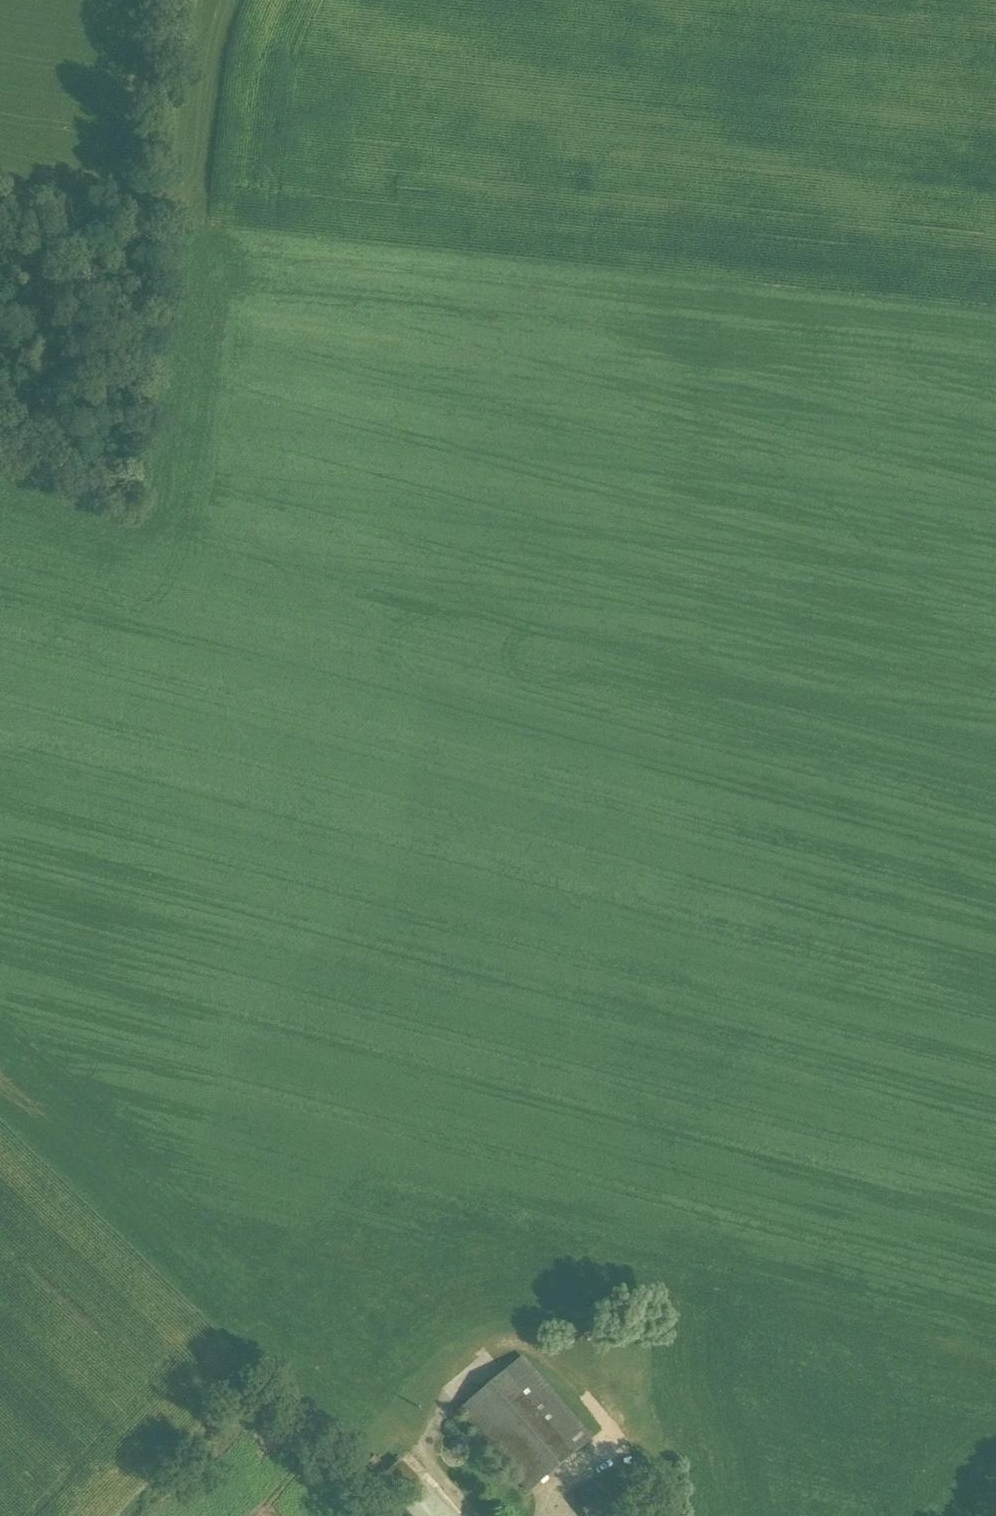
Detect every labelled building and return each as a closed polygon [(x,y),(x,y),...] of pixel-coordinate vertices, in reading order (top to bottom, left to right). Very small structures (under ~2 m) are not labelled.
[(592,1437),(524,1356),(461,1410),(529,1489),(592,1437)] [(418,1482),(421,1479),(401,1459),(376,1484),(395,1503),(398,1500),(413,1515),(452,1515),(418,1482)] [(577,1488),(588,1515),(631,1515),(639,1513),(623,1471),(577,1488)]
